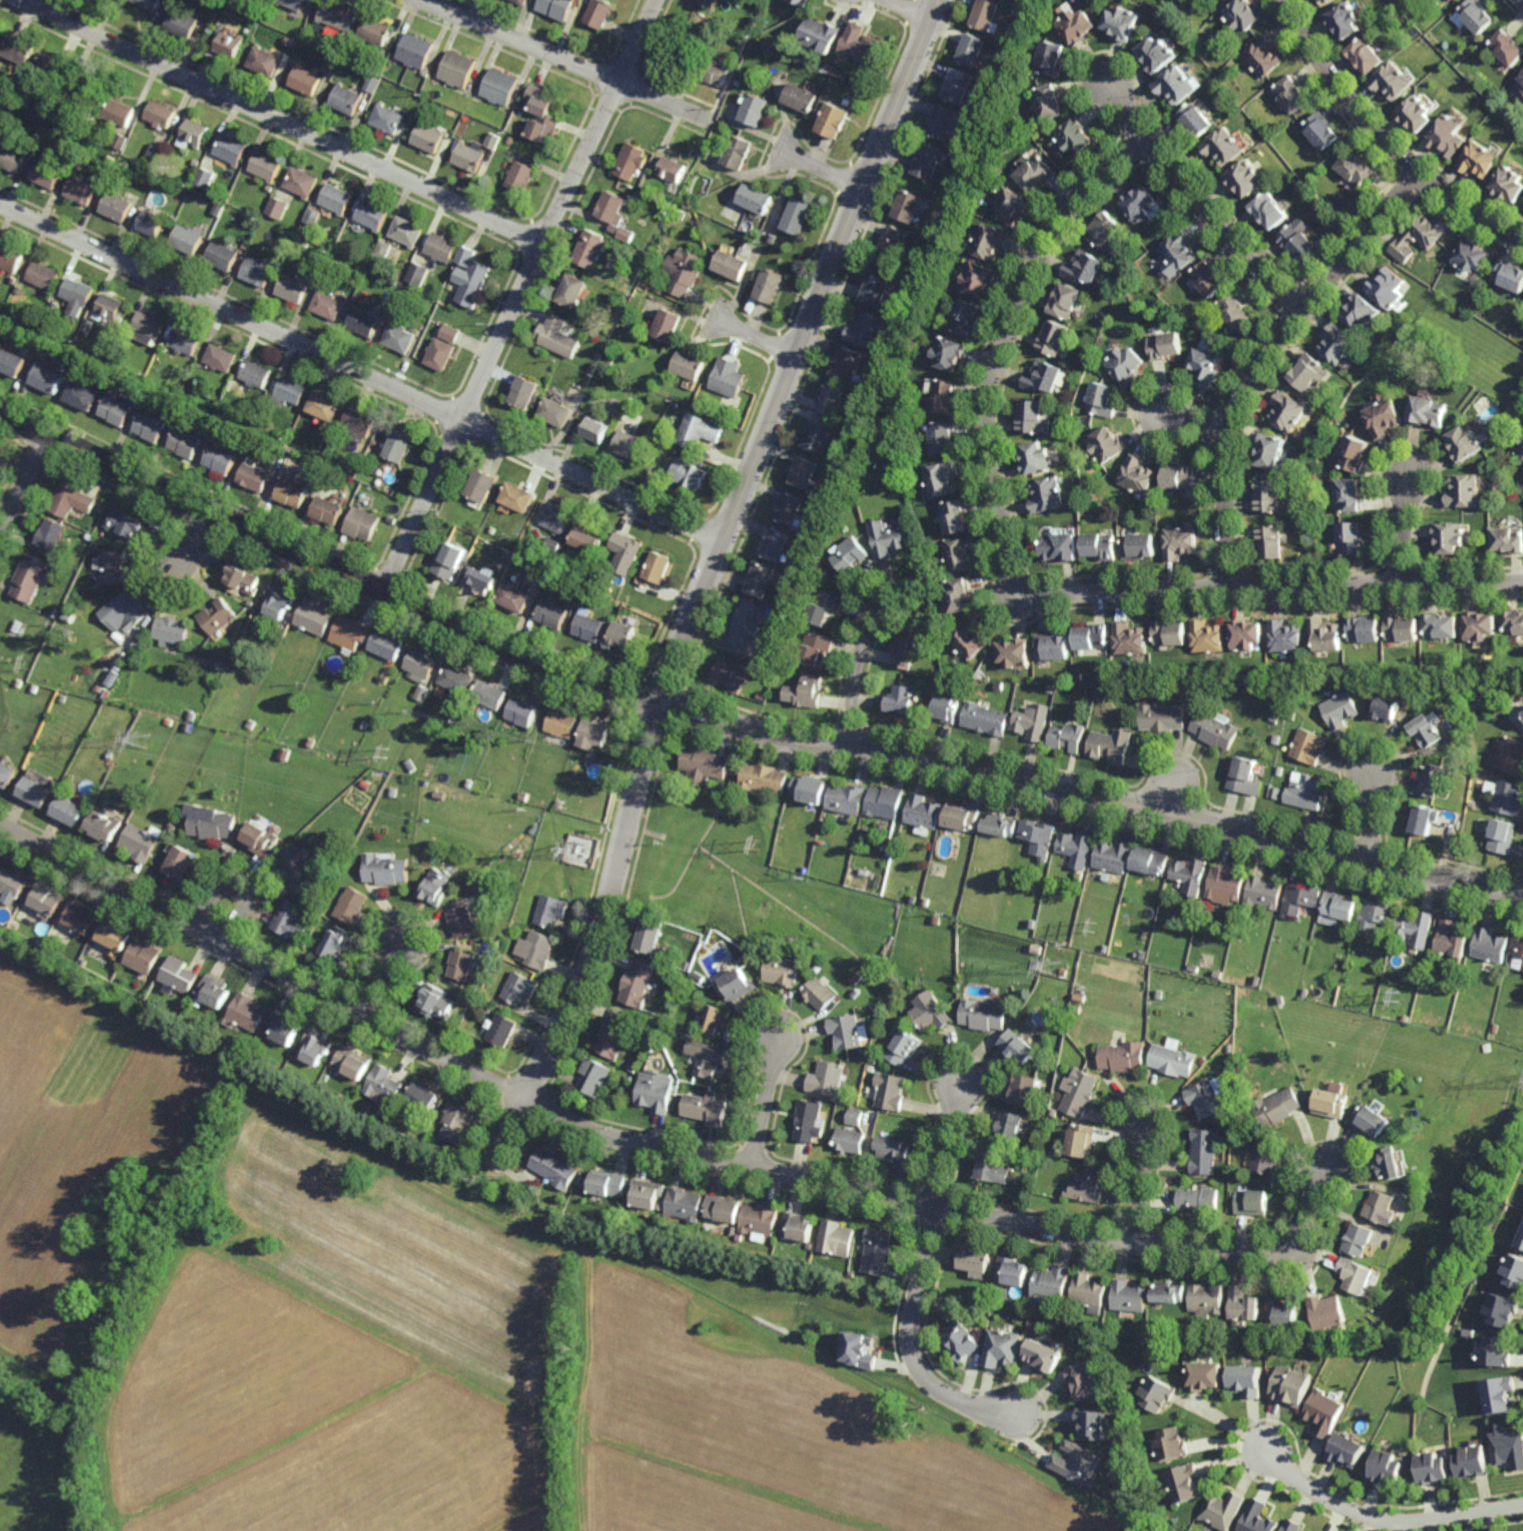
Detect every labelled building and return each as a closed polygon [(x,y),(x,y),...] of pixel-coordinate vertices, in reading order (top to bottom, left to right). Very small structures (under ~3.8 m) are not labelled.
[(158,11),(134,0),(163,0),(158,11)] [(277,3),(278,0),(307,0),(302,12),(282,3),(282,5),(277,3)] [(320,21),(328,0),(334,0),(354,8),(352,13),(359,16),(353,31),(325,20),(324,22),(320,21)] [(538,9),(541,0),(576,0),(567,21),(538,9)] [(585,20),(595,0),(605,0),(616,5),(603,29),(585,20)] [(698,1),(698,0),(718,0),(714,8),(698,1)] [(971,23),(981,0),(997,0),(1002,2),(990,31),(971,23)] [(1221,14),(1235,0),(1249,0),(1246,2),(1248,4),(1249,3),(1256,10),(1255,11),(1260,17),(1246,31),(1241,25),(1236,29),(1229,22),(1221,14)] [(1357,12),(1358,11),(1362,18),(1357,22),(1361,29),(1345,39),(1341,33),(1340,33),(1336,27),(1333,28),(1325,16),(1350,0),(1357,10),(1356,11),(1357,12)] [(1449,17),(1468,0),(1478,0),(1487,8),(1485,10),(1494,19),(1478,34),(1466,22),(1460,28),(1449,17)] [(1078,9),(1082,14),(1088,9),(1100,24),(1094,29),(1095,31),(1087,36),(1088,37),(1077,46),(1059,22),(1063,19),(1057,11),(1071,1),(1078,9)] [(192,39),(166,27),(177,5),(181,7),(180,9),(201,19),(192,39)] [(1140,12),(1138,18),(1141,19),(1133,38),(1131,41),(1111,33),(1112,29),(1106,26),(1113,8),(1121,11),(1123,5),(1140,12)] [(386,46),(367,37),(365,41),(360,38),(370,15),(395,27),(386,46)] [(828,24),(829,21),(843,28),(834,47),(833,47),(830,54),(800,41),(810,16),(828,24)] [(714,30),(708,28),(711,20),(717,23),(714,30)] [(861,40),(865,42),(869,33),(883,40),(871,65),(841,51),(846,41),(844,40),(846,34),(847,35),(854,20),(868,26),(861,40)] [(695,57),(678,49),(689,23),(706,31),(695,57)] [(1519,44),(1522,48),(1522,54),(1512,67),(1487,46),(1504,27),(1515,36),(1513,38),(1514,39),(1520,43),(1519,44)] [(240,37),(242,34),(246,36),(236,59),(216,50),(225,31),(240,37)] [(976,67),(957,60),(968,31),(987,39),(976,67)] [(428,69),(417,65),(416,67),(409,64),(409,62),(400,58),(411,32),(438,43),(428,69)] [(1276,55),(1277,54),(1282,60),(1264,79),(1242,56),(1265,33),(1276,44),(1271,49),(1273,51),(1272,51),(1276,55)] [(29,66),(3,54),(12,34),(38,46),(29,66)] [(1387,60),(1370,74),(1363,67),(1362,68),(1358,62),(1358,61),(1356,62),(1346,51),(1366,35),(1387,60)] [(293,55),(282,50),(289,36),(299,41),(293,55)] [(1157,42),(1162,38),(1176,55),(1154,74),(1146,65),(1148,63),(1148,62),(1147,63),(1141,56),(1142,55),(1137,49),(1152,36),(1157,42)] [(1060,77),(1038,71),(1040,64),(1039,63),(1046,38),(1068,45),(1067,51),(1065,57),(1066,58),(1060,77)] [(274,78),(249,65),(259,44),(263,45),(262,47),(284,58),(274,78)] [(478,60),(467,88),(458,85),(457,87),(450,84),(451,82),(441,77),(452,49),(478,60)] [(59,58),(60,57),(73,62),(64,82),(38,70),(46,52),(59,58)] [(334,74),(325,70),(331,57),(340,60),(334,74)] [(723,87),(713,82),(712,84),(697,76),(706,57),(731,69),(723,87)] [(1395,101),(1389,94),(1391,93),(1388,90),(1386,91),(1384,89),(1379,93),(1369,82),(1393,59),(1415,83),(1395,101)] [(315,97),(291,85),(301,63),(307,65),(306,67),(325,76),(315,97)] [(1176,105),(1171,98),(1172,97),(1170,95),(1169,96),(1166,93),(1161,97),(1151,85),(1177,64),(1196,89),(1176,105)] [(509,106),(499,102),(498,104),(492,102),(493,99),(482,94),(493,67),(520,78),(509,106)] [(965,104),(942,95),(954,67),(976,75),(970,87),(971,88),(965,104)] [(1513,88),(1522,94),(1522,72),(1513,88)] [(1300,87),(1305,93),(1304,94),(1309,101),(1292,114),(1273,89),(1292,73),(1301,84),(1299,86),(1300,87)] [(376,93),(367,88),(373,75),(382,79),(376,93)] [(357,116),(331,104),(342,82),(347,84),(345,87),(366,96),(357,116)] [(1062,98),(1063,97),(1065,104),(1063,105),(1066,114),(1046,121),(1035,90),(1058,82),(1061,91),(1060,92),(1062,98)] [(93,109),(83,103),(82,105),(70,99),(78,83),(90,89),(89,91),(99,97),(93,109)] [(807,89),(808,88),(816,91),(815,92),(821,95),(812,113),(787,101),(795,83),(807,89)] [(551,145),(528,137),(535,118),(540,120),(541,115),(531,111),(534,103),(526,100),(532,84),(558,93),(551,115),(561,119),(551,145)] [(766,113),(767,114),(762,127),(741,119),(746,105),(747,106),(752,93),(771,100),(766,113)] [(1426,103),(1427,102),(1433,110),(1429,114),(1434,120),(1419,133),(1414,127),(1413,128),(1407,122),(1405,124),(1396,113),(1418,94),(1422,98),(1421,98),(1426,103)] [(128,126),(119,122),(118,127),(111,123),(112,120),(105,116),(113,98),(137,108),(128,126)] [(168,129),(163,126),(161,129),(155,126),(157,122),(146,117),(154,99),(177,111),(168,129)] [(1198,107),(1199,107),(1214,125),(1196,140),(1189,131),(1188,133),(1175,116),(1193,101),(1198,107)] [(388,104),(387,105),(408,115),(398,136),(373,123),(382,103),(383,104),(384,102),(388,104)] [(845,131),(843,131),(839,140),(819,132),(831,102),(852,111),(845,131)] [(948,141),(929,133),(940,104),(959,112),(948,141)] [(47,116),(40,113),(43,107),(50,110),(47,116)] [(1322,151),(1306,132),(1307,131),(1302,125),(1320,110),(1333,126),(1332,128),(1336,131),(1339,136),(1322,151)] [(1452,159),(1444,153),(1444,152),(1439,148),(1437,151),(1425,141),(1447,113),(1463,126),(1458,132),(1467,139),(1452,159)] [(1081,122),(1083,120),(1088,126),(1087,127),(1092,134),(1091,135),(1096,142),(1081,154),(1076,148),(1071,152),(1065,144),(1064,144),(1056,134),(1077,117),(1081,122)] [(210,127),(200,150),(195,148),(197,144),(181,137),(190,118),(210,127)] [(439,154),(414,142),(424,120),(429,123),(428,124),(449,134),(439,154)] [(1225,167),(1219,160),(1220,159),(1217,155),(1216,156),(1214,154),(1209,158),(1200,146),(1225,125),(1245,150),(1225,167)] [(123,151),(112,146),(119,132),(130,138),(123,151)] [(497,150),(486,145),(493,132),(503,137),(497,150)] [(239,168),(234,166),(235,163),(215,154),(224,134),(249,145),(239,168)] [(743,172),(723,164),(735,135),(754,142),(752,149),(754,149),(750,158),(749,159),(743,172)] [(1491,173),(1490,173),(1486,179),(1478,174),(1479,172),(1475,170),(1474,171),(1472,170),(1469,175),(1456,167),(1474,139),(1500,156),(1497,161),(1498,162),(1491,173)] [(478,173),(455,162),(465,140),(470,142),(468,145),(487,154),(478,173)] [(19,173),(0,164),(0,151),(4,142),(28,153),(19,173)] [(644,168),(640,166),(633,181),(614,172),(616,167),(617,167),(629,142),(647,150),(645,155),(649,157),(644,168)] [(934,182),(914,174),(925,143),(946,151),(934,182)] [(158,163),(146,157),(153,144),(165,150),(158,163)] [(677,160),(689,165),(680,184),(658,174),(666,155),(674,159),(676,155),(667,152),(668,149),(679,154),(677,160)] [(1356,156),(1357,155),(1363,160),(1365,157),(1376,167),(1365,181),(1360,187),(1335,167),(1348,150),(1356,156)] [(274,185),(269,182),(270,179),(251,170),(260,151),(285,162),(274,185)] [(1051,178),(1050,177),(1046,181),(1040,187),(1039,186),(1032,192),(1017,176),(1033,160),(1034,159),(1036,157),(1038,155),(1040,155),(1041,153),(1057,171),(1051,178)] [(55,190),(30,178),(39,158),(64,170),(55,190)] [(1254,170),(1256,168),(1262,176),(1257,180),(1263,187),(1247,199),(1241,193),(1236,187),(1234,189),(1224,177),(1248,158),(1255,167),(1253,168),(1254,170)] [(526,196),(506,187),(511,174),(509,173),(511,169),(513,170),(518,160),(538,169),(526,196)] [(1514,171),(1522,176),(1520,182),(1522,184),(1522,193),(1517,203),(1509,198),(1509,199),(1502,195),(1501,197),(1490,190),(1505,164),(1515,170),(1514,171)] [(209,190),(194,184),(202,167),(217,173),(209,190)] [(312,199),(310,198),(309,200),(305,199),(306,196),(285,187),(294,167),(320,178),(312,199)] [(90,206),(65,194),(74,174),(100,186),(90,206)] [(345,217),(340,215),(341,212),(321,203),(330,183),(355,195),(345,217)] [(965,198),(957,195),(961,183),(969,185),(965,198)] [(767,216),(738,203),(747,184),(775,197),(767,216)] [(1026,214),(1023,213),(1016,228),(1005,222),(995,216),(1000,206),(994,202),(1003,185),(1033,200),(1026,214)] [(1165,210),(1153,221),(1149,216),(1145,220),(1142,217),(1140,219),(1142,222),(1138,225),(1132,218),(1134,216),(1122,202),(1136,190),(1137,191),(1144,185),(1165,210)] [(645,199),(640,196),(644,188),(649,190),(645,199)] [(628,206),(627,205),(616,226),(597,216),(601,208),(600,207),(609,190),(630,202),(628,206)] [(926,209),(921,207),(913,225),(894,217),(904,190),(924,198),(924,200),(929,201),(926,209)] [(125,223),(117,219),(116,220),(114,219),(115,217),(101,210),(110,191),(135,203),(125,223)] [(1289,217),(1272,230),(1266,223),(1265,225),(1261,219),(1260,217),(1258,218),(1249,207),(1269,192),(1289,217)] [(283,220),(267,213),(274,196),(290,203),(283,220)] [(803,236),(784,229),(797,198),(815,205),(803,236)] [(380,234),(375,231),(376,229),(356,219),(365,199),(391,212),(380,234)] [(317,227),(305,221),(311,208),(323,213),(317,227)] [(1433,220),(1438,215),(1449,225),(1440,236),(1441,236),(1433,245),(1432,245),(1428,250),(1417,240),(1418,238),(1414,235),(1407,245),(1414,251),(1404,263),(1387,250),(1398,237),(1399,238),(1405,230),(1404,230),(1421,209),(1428,215),(1427,217),(1431,220),(1433,220)] [(162,217),(162,215),(166,216),(165,219),(167,220),(158,238),(139,228),(148,210),(162,217)] [(684,220),(678,217),(681,210),(687,213),(684,220)] [(1126,227),(1109,245),(1106,242),(1101,248),(1085,231),(1099,217),(1101,219),(1109,211),(1126,227)] [(417,248),(415,247),(414,249),(411,248),(412,246),(391,236),(401,216),(426,228),(417,248)] [(1301,261),(1288,248),(1286,249),(1276,239),(1300,216),(1310,226),(1303,232),(1317,246),(1301,261)] [(1007,250),(1002,248),(996,263),(977,256),(977,255),(971,253),(983,224),(984,224),(1013,236),(1007,250)] [(191,230),(192,228),(196,230),(198,227),(207,232),(195,256),(171,244),(180,225),(191,230)] [(893,275),(874,267),(885,238),(888,239),(893,226),(909,233),(893,275)] [(633,244),(619,237),(624,227),(638,233),(633,244)] [(1191,251),(1193,249),(1199,257),(1178,274),(1158,248),(1184,227),(1194,240),(1189,244),(1191,246),(1189,248),(1191,251)] [(605,261),(601,259),(600,261),(597,259),(591,270),(572,261),(588,229),(607,238),(600,252),(604,254),(603,257),(606,259),(605,261)] [(452,264),(427,252),(436,233),(461,244),(452,264)] [(774,244),(767,241),(770,233),(777,236),(774,244)] [(1481,270),(1474,267),(1471,272),(1451,261),(1465,235),(1477,242),(1476,245),(1491,253),(1481,270)] [(387,261),(375,255),(382,240),(394,246),(387,261)] [(227,246),(228,244),(232,246),(231,248),(241,253),(231,273),(207,260),(217,241),(227,246)] [(15,274),(0,266),(0,242),(25,255),(15,274)] [(470,268),(457,262),(466,245),(478,251),(470,268)] [(706,258),(701,269),(703,270),(695,289),(692,287),(686,299),(666,290),(672,277),(663,273),(671,255),(678,258),(682,248),(706,258)] [(1107,262),(1095,285),(1081,277),(1078,283),(1063,275),(1070,262),(1073,264),(1077,256),(1079,257),(1084,249),(1107,262)] [(743,283),(715,270),(723,250),(752,264),(743,283)] [(1519,268),(1522,270),(1522,288),(1520,294),(1498,283),(1499,281),(1492,278),(1501,257),(1520,265),(1519,268)] [(261,262),(262,259),(267,261),(265,264),(275,268),(266,288),(242,277),(251,258),(261,262)] [(1209,300),(1197,285),(1198,284),(1190,274),(1209,258),(1218,269),(1215,271),(1226,285),(1209,300)] [(48,266),(48,265),(62,271),(53,291),(27,280),(35,261),(48,266)] [(422,289),(407,281),(417,261),(432,268),(422,289)] [(475,310),(458,301),(473,270),(471,270),(476,261),(492,269),(482,291),(484,292),(475,310)] [(994,284),(993,284),(989,294),(987,294),(985,301),(966,294),(969,286),(963,283),(971,262),(998,273),(997,281),(994,284)] [(364,275),(358,272),(361,265),(368,267),(364,275)] [(1405,281),(1400,287),(1401,288),(1399,291),(1403,295),(1390,310),(1370,294),(1370,293),(1365,289),(1374,277),(1377,279),(1381,274),(1380,273),(1386,266),(1405,281)] [(776,307),(757,299),(769,269),(788,277),(776,307)] [(297,279),(298,276),(302,278),(302,280),(311,285),(302,305),(277,294),(287,274),(297,279)] [(577,310),(558,301),(571,275),(590,284),(577,310)] [(880,310),(860,302),(871,276),(890,284),(880,310)] [(82,283),(83,282),(97,288),(87,308),(61,296),(70,277),(82,283)] [(1085,292),(1077,312),(1076,311),(1072,321),(1051,313),(1051,312),(1049,311),(1054,298),(1057,299),(1060,291),(1061,292),(1065,284),(1085,292)] [(332,296),(333,294),(337,296),(336,298),(346,303),(337,322),(312,310),(320,291),(332,296)] [(1242,304),(1243,304),(1248,310),(1247,311),(1253,319),(1235,332),(1215,306),(1235,291),(1243,302),(1241,304),(1242,304)] [(116,323),(111,321),(112,319),(96,311),(105,293),(126,302),(116,323)] [(1381,311),(1378,315),(1378,316),(1373,322),(1373,321),(1366,329),(1361,325),(1357,330),(1341,318),(1346,311),(1350,305),(1349,303),(1355,295),(1358,298),(1361,294),(1381,311)] [(972,339),(950,330),(962,300),(983,308),(976,325),(977,326),(978,326),(972,339)] [(55,310),(50,308),(53,301),(58,304),(55,310)] [(373,311),(372,313),(381,318),(372,338),(348,327),(357,307),(367,312),(368,309),(373,311)] [(674,344),(653,335),(665,308),(685,317),(674,344)] [(154,316),(154,315),(168,321),(159,341),(155,339),(152,345),(136,338),(139,331),(133,329),(141,310),(154,316)] [(885,321),(885,320),(888,321),(883,336),(881,336),(875,352),(850,342),(844,340),(849,326),(853,328),(854,325),(855,326),(861,311),(885,321)] [(563,332),(583,342),(578,354),(577,354),(574,360),(540,344),(542,341),(537,339),(544,324),(548,326),(553,315),(568,322),(563,332)] [(1065,347),(1063,346),(1058,358),(1037,350),(1042,336),(1046,337),(1052,321),(1072,329),(1065,347)] [(1338,366),(1335,363),(1334,364),(1324,355),(1324,354),(1319,349),(1325,342),(1326,343),(1328,340),(1327,339),(1329,336),(1327,334),(1326,334),(1324,332),(1333,321),(1359,342),(1338,366)] [(404,329),(405,326),(409,328),(408,330),(419,336),(409,356),(383,343),(393,323),(404,329)] [(457,344),(442,337),(448,324),(463,331),(457,344)] [(202,339),(193,357),(182,352),(181,354),(177,352),(178,349),(169,344),(178,327),(202,339)] [(1151,361),(1148,338),(1160,336),(1179,333),(1181,355),(1165,357),(1165,360),(1151,361)] [(446,373),(426,363),(431,352),(429,351),(431,347),(434,348),(438,338),(458,347),(446,373)] [(964,360),(962,359),(960,368),(958,368),(956,375),(937,369),(940,362),(934,360),(937,350),(936,350),(940,338),(968,347),(964,360)] [(121,353),(116,351),(119,344),(124,346),(121,353)] [(237,355),(229,374),(217,368),(216,370),(212,368),(213,366),(204,362),(212,344),(237,355)] [(18,379),(0,370),(0,349),(1,347),(27,360),(18,379)] [(852,385),(830,376),(838,357),(839,357),(843,348),(864,356),(852,385)] [(1204,352),(1204,350),(1206,349),(1210,351),(1210,353),(1210,354),(1220,359),(1214,370),(1218,372),(1209,391),(1195,384),(1201,372),(1197,370),(1196,371),(1187,367),(1196,348),(1204,352)] [(1128,353),(1132,349),(1144,363),(1138,369),(1139,370),(1132,376),(1131,375),(1130,375),(1132,377),(1125,384),(1107,363),(1117,354),(1117,355),(1124,349),(1128,353)] [(1307,393),(1291,379),(1290,380),(1289,378),(1297,369),(1295,367),(1307,351),(1321,363),(1316,368),(1323,374),(1307,393)] [(699,383),(673,372),(682,352),(708,363),(699,383)] [(742,389),(741,389),(737,399),(709,388),(723,356),(742,365),(739,372),(748,376),(742,389)] [(264,389),(253,384),(252,387),(247,385),(249,382),(239,377),(248,360),(272,372),(264,389)] [(1065,370),(1055,395),(1039,388),(1037,394),(1023,388),(1028,374),(1032,376),(1036,367),(1038,368),(1041,360),(1065,370)] [(57,396),(30,383),(39,364),(66,377),(57,396)] [(597,375),(592,373),(595,365),(600,367),(597,375)] [(300,403),(299,403),(298,404),(292,401),(291,402),(288,401),(287,403),(282,401),(281,404),(272,400),(283,376),(307,387),(300,403)] [(536,397),(535,396),(529,412),(509,404),(515,389),(516,390),(522,376),(541,385),(536,397)] [(91,413),(65,400),(75,380),(101,393),(91,413)] [(957,398),(954,398),(952,417),(931,415),(933,395),(934,395),(935,382),(958,384),(957,398)] [(124,425),(111,418),(111,420),(99,414),(115,383),(123,387),(121,390),(125,392),(121,401),(133,407),(124,425)] [(836,419),(820,412),(823,405),(819,403),(828,383),(848,391),(836,419)] [(1115,411),(1115,410),(1113,416),(1089,411),(1095,383),(1118,389),(1114,402),(1117,403),(1115,411)] [(1298,424),(1297,423),(1292,432),(1270,419),(1275,412),(1277,413),(1278,410),(1277,409),(1279,406),(1273,402),(1281,389),(1309,407),(1298,424)] [(342,403),(334,420),(307,407),(311,400),(313,400),(317,391),(342,403)] [(1443,428),(1424,424),(1424,425),(1408,422),(1415,397),(1448,405),(1446,419),(1443,428)] [(570,422),(567,421),(565,425),(552,419),(551,422),(539,417),(548,398),(575,411),(570,422)] [(1396,426),(1390,428),(1389,426),(1387,426),(1390,433),(1376,439),(1364,411),(1393,398),(1404,423),(1396,426)] [(364,409),(365,406),(369,408),(368,411),(379,416),(370,436),(366,434),(362,442),(353,437),(356,430),(343,423),(352,403),(364,409)] [(1018,430),(1018,414),(1023,414),(1023,403),(1044,403),(1045,416),(1041,416),(1042,430),(1018,430)] [(248,421),(236,416),(241,406),(253,412),(248,421)] [(153,417),(155,414),(167,420),(168,420),(158,441),(145,435),(146,433),(135,428),(142,412),(153,417)] [(612,421),(602,441),(581,430),(586,420),(588,421),(590,417),(591,418),(594,412),(612,421)] [(705,419),(706,415),(725,422),(718,440),(702,433),(696,448),(676,440),(688,412),(705,419)] [(822,451),(801,443),(812,416),(833,425),(822,451)] [(934,450),(932,424),(933,424),(932,419),(940,418),(943,416),(955,417),(957,439),(955,440),(956,448),(934,450)] [(1114,429),(1116,427),(1121,435),(1122,435),(1129,446),(1103,462),(1091,443),(1097,440),(1093,432),(1110,422),(1114,429)] [(1478,436),(1483,445),(1458,461),(1451,449),(1454,447),(1449,440),(1451,438),(1447,432),(1455,427),(1456,429),(1457,429),(1469,422),(1474,428),(1478,436)] [(189,430),(190,430),(203,436),(193,457),(179,451),(180,449),(170,444),(178,425),(189,430)] [(403,462),(384,453),(396,426),(416,434),(403,462)] [(639,458),(626,453),(613,448),(622,426),(647,437),(639,458)] [(1283,449),(1284,450),(1282,454),(1281,455),(1277,468),(1257,462),(1259,452),(1258,452),(1260,444),(1261,444),(1262,439),(1261,438),(1264,429),(1287,436),(1283,449)] [(1359,472),(1337,463),(1342,450),(1341,449),(1349,430),(1360,433),(1369,439),(1362,457),(1365,458),(1359,472)] [(864,440),(858,438),(861,432),(866,434),(864,440)] [(1044,445),(1051,443),(1053,452),(1051,453),(1054,465),(1026,472),(1023,457),(1025,457),(1024,449),(1025,448),(1026,448),(1024,440),(1042,437),(1044,445)] [(269,451),(264,448),(268,440),(273,443),(269,451)] [(223,447),(224,445),(239,453),(229,473),(214,467),(215,465),(205,461),(213,442),(223,447)] [(362,459),(355,456),(358,450),(364,452),(362,459)] [(808,486),(789,479),(799,451),(818,459),(808,486)] [(1145,494),(1118,482),(1131,451),(1145,457),(1142,464),(1155,470),(1145,494)] [(699,489),(693,486),(684,483),(685,481),(671,475),(680,454),(689,458),(688,460),(708,469),(699,489)] [(874,467),(866,464),(869,454),(877,457),(874,467)] [(959,472),(954,473),(955,476),(953,476),(954,480),(955,480),(957,490),(951,491),(951,490),(938,493),(938,494),(931,495),(925,463),(931,462),(931,461),(943,458),(943,459),(956,456),(959,472)] [(260,466),(261,464),(265,465),(264,467),(273,471),(264,491),(239,479),(248,460),(260,466)] [(1194,488),(1162,486),(1164,463),(1182,464),(1182,462),(1196,463),(1194,488)] [(339,478),(324,472),(328,464),(342,471),(339,478)] [(495,488),(492,487),(487,500),(468,492),(480,464),(501,474),(495,488)] [(1472,472),(1478,472),(1478,504),(1445,504),(1445,490),(1452,490),(1452,485),(1453,485),(1453,482),(1452,482),(1452,473),(1460,473),(1460,471),(1472,471),(1472,472)] [(1066,504),(1034,511),(1030,496),(1037,495),(1036,491),(1037,490),(1037,487),(1035,488),(1033,478),(1042,477),(1042,476),(1059,473),(1066,504)] [(311,486),(303,506),(290,501),(289,502),(276,496),(285,476),(311,486)] [(1281,495),(1280,495),(1280,510),(1256,510),(1256,496),(1259,496),(1259,477),(1281,476),(1281,495)] [(1359,484),(1361,484),(1361,493),(1360,493),(1360,494),(1362,494),(1362,509),(1337,509),(1337,476),(1359,476),(1359,484)] [(526,511),(508,502),(508,501),(502,498),(511,479),(536,490),(526,511)] [(90,510),(74,504),(72,509),(70,509),(66,517),(49,510),(61,482),(96,497),(90,510)] [(794,522),(774,515),(784,487),(804,495),(794,522)] [(337,524),(326,519),(325,520),(312,513),(322,493),(347,504),(337,524)] [(947,531),(944,512),(942,500),(954,496),(965,495),(968,509),(966,510),(969,527),(947,531)] [(562,532),(539,521),(550,499),(573,510),(562,532)] [(371,539),(359,534),(358,536),(344,530),(356,503),(382,515),(371,539)] [(145,521),(137,540),(104,525),(108,516),(112,517),(117,507),(145,521)] [(595,519),(590,529),(603,535),(596,551),(571,540),(576,527),(573,526),(579,512),(595,519)] [(54,551),(34,542),(41,526),(43,527),(48,516),(66,524),(54,551)] [(886,529),(904,525),(906,540),(907,540),(908,544),(898,546),(899,548),(894,549),(893,543),(889,544),(891,554),(877,557),(875,546),(873,533),(872,533),(869,519),(877,517),(884,517),(886,529)] [(1361,537),(1365,537),(1365,553),(1340,553),(1340,539),(1338,539),(1338,519),(1350,518),(1361,519),(1361,537)] [(1456,521),(1463,521),(1463,526),(1465,526),(1465,529),(1463,529),(1463,534),(1464,534),(1464,543),(1457,543),(1457,552),(1438,552),(1438,544),(1437,544),(1437,537),(1434,537),(1434,522),(1438,522),(1438,521),(1456,521)] [(778,559),(759,551),(771,523),(790,531),(778,559)] [(493,533),(488,530),(491,524),(496,527),(493,533)] [(1281,536),(1282,536),(1282,556),(1260,556),(1260,539),(1257,539),(1257,524),(1281,524),(1281,536)] [(1196,553),(1187,553),(1187,551),(1184,551),(1184,553),(1180,553),(1181,560),(1165,560),(1164,527),(1165,527),(1196,526),(1196,527),(1196,553)] [(1513,527),(1522,527),(1522,553),(1509,553),(1509,550),(1500,550),(1500,549),(1491,549),(1491,527),(1513,527)] [(630,575),(612,567),(619,550),(610,546),(617,530),(645,542),(630,575)] [(1079,557),(1077,557),(1077,559),(1064,559),(1064,555),(1058,555),(1058,557),(1044,557),(1044,534),(1055,534),(1055,531),(1079,531),(1079,557)] [(1105,533),(1118,533),(1118,558),(1103,558),(1103,556),(1096,556),(1096,553),(1087,553),(1086,531),(1105,531),(1105,533)] [(1154,552),(1155,552),(1155,554),(1144,554),(1144,558),(1125,558),(1125,537),(1123,537),(1123,533),(1132,533),(1132,531),(1154,531),(1154,552)] [(92,540),(86,537),(89,532),(95,535),(92,540)] [(863,558),(861,555),(854,560),(856,564),(845,573),(831,555),(842,547),(839,544),(854,532),(870,553),(863,558)] [(974,557),(975,557),(977,566),(965,568),(951,571),(944,540),(977,533),(980,548),(973,550),(974,557)] [(454,579),(432,569),(441,549),(446,551),(452,538),(469,546),(454,579)] [(127,558),(122,558),(122,567),(127,567),(128,582),(101,582),(101,557),(100,557),(99,551),(102,551),(102,549),(127,549),(127,558)] [(662,584),(643,577),(645,573),(644,572),(645,568),(647,568),(654,549),(672,556),(662,584)] [(46,569),(49,570),(46,576),(44,574),(30,603),(11,593),(16,582),(13,580),(22,561),(24,563),(29,552),(50,562),(46,569)] [(786,561),(781,559),(783,553),(789,555),(786,561)] [(763,596),(744,588),(755,559),(775,567),(763,596)] [(261,575),(254,589),(257,591),(255,595),(225,580),(226,579),(223,578),(226,573),(229,574),(230,571),(228,570),(232,561),(261,575)] [(477,566),(478,564),(501,576),(496,587),(492,585),(487,594),(483,592),(484,589),(481,588),(479,591),(474,589),(475,585),(463,579),(471,563),(477,566)] [(553,581),(548,578),(550,573),(556,576),(553,581)] [(952,612),(945,581),(945,579),(968,574),(973,597),(971,598),(973,607),(952,612)] [(523,612),(497,600),(501,592),(498,591),(503,580),(532,593),(523,612)] [(284,587),(285,584),(292,587),(289,592),(296,596),(292,604),(289,603),(281,618),(265,611),(270,600),(264,597),(272,581),(284,587)] [(587,594),(580,592),(583,586),(589,588),(587,594)] [(839,610),(831,607),(825,624),(808,617),(809,614),(807,613),(817,587),(844,597),(839,610)] [(133,593),(135,591),(146,603),(144,605),(149,611),(133,626),(120,612),(118,614),(114,610),(116,608),(112,604),(129,588),(133,593)] [(323,635),(294,622),(306,594),(320,600),(319,603),(328,607),(327,610),(333,613),(323,635)] [(229,621),(211,635),(196,615),(207,607),(208,609),(217,603),(215,600),(221,595),(237,616),(230,621),(229,621)] [(758,630),(756,629),(754,635),(753,634),(748,647),(729,639),(734,628),(731,627),(743,596),(764,604),(759,616),(763,618),(758,630)] [(560,630),(545,623),(546,622),(535,618),(543,598),(569,609),(560,630)] [(1477,611),(1486,611),(1486,613),(1495,613),(1495,633),(1487,633),(1487,639),(1478,639),(1478,640),(1473,640),(1473,639),(1470,639),(1470,641),(1464,641),(1464,610),(1477,610),(1477,611)] [(1519,610),(1522,610),(1522,633),(1514,633),(1514,634),(1504,634),(1503,611),(1513,610),(1513,611),(1519,611),(1519,610)] [(598,642),(583,637),(584,636),(573,632),(579,612),(605,620),(598,642)] [(365,641),(360,638),(354,651),(330,639),(342,613),(371,627),(365,641)] [(1440,614),(1440,613),(1449,613),(1449,614),(1458,614),(1458,636),(1436,636),(1436,637),(1425,637),(1425,613),(1434,613),(1434,614),(1440,614)] [(983,625),(978,630),(979,631),(977,633),(978,635),(981,632),(990,643),(970,661),(948,637),(973,614),(983,625)] [(1401,616),(1419,616),(1420,639),(1400,639),(1400,638),(1386,638),(1386,614),(1401,614),(1401,616)] [(164,616),(164,615),(181,619),(181,620),(189,622),(183,644),(154,636),(153,635),(158,615),(164,616)] [(1369,617),(1380,617),(1380,639),(1362,639),(1348,639),(1347,615),(1369,615),(1369,617)] [(1322,620),(1331,620),(1331,622),(1341,622),(1341,649),(1315,649),(1315,632),(1307,632),(1307,616),(1322,616),(1322,620)] [(1244,618),(1244,620),(1253,620),(1262,620),(1262,641),(1254,641),(1254,647),(1246,647),(1246,649),(1232,649),(1232,642),(1231,642),(1231,618),(1238,617),(1244,618)] [(1285,623),(1301,623),(1301,630),(1302,630),(1302,650),(1270,650),(1270,632),(1269,632),(1269,617),(1285,617),(1285,623)] [(1206,623),(1222,623),(1222,630),(1223,630),(1224,650),(1192,650),(1192,632),(1191,632),(1191,618),(1206,618),(1206,623)] [(17,632),(11,629),(15,619),(21,622),(17,632)] [(636,638),(638,634),(643,635),(641,640),(642,640),(638,654),(620,648),(620,646),(617,646),(618,644),(610,642),(618,619),(638,625),(634,638),(636,638)] [(1135,626),(1135,627),(1137,627),(1137,626),(1145,625),(1146,652),(1116,653),(1115,620),(1131,619),(1131,626),(1135,626)] [(1166,620),(1185,620),(1185,642),(1159,642),(1159,643),(1153,643),(1153,619),(1166,619),(1166,620)] [(1078,647),(1078,625),(1095,625),(1095,622),(1110,622),(1110,641),(1109,641),(1109,646),(1097,646),(1097,647),(1078,647)] [(395,660),(369,647),(378,627),(405,640),(395,660)] [(830,650),(826,649),(821,666),(801,660),(801,659),(800,659),(809,629),(834,637),(830,650)] [(917,645),(922,646),(920,653),(916,652),(913,663),(911,663),(910,668),(893,664),(896,652),(893,651),(896,636),(905,638),(906,633),(919,637),(917,645)] [(1059,634),(1072,634),(1072,657),(1047,657),(1047,656),(1039,656),(1039,633),(1059,633),(1059,634)] [(1029,640),(1031,640),(1031,650),(1031,663),(1029,663),(1029,667),(1008,667),(1008,661),(1000,661),(1000,640),(1008,640),(1007,639),(1017,639),(1017,637),(1029,637),(1029,640)] [(428,678),(424,676),(421,682),(410,677),(413,671),(403,666),(412,646),(428,653),(427,655),(436,659),(428,678)] [(796,662),(787,660),(791,648),(799,650),(796,662)] [(738,694),(726,687),(732,676),(731,675),(727,682),(720,678),(718,682),(710,677),(723,655),(739,665),(737,668),(749,675),(738,694)] [(467,696),(437,681),(447,662),(477,676),(467,696)] [(821,688),(817,688),(817,691),(820,692),(818,706),(810,705),(809,704),(805,704),(805,705),(798,704),(799,703),(796,703),(797,700),(784,698),(786,683),(803,686),(805,670),(822,673),(821,688)] [(499,711),(472,697),(482,677),(509,691),(499,711)] [(1054,692),(1047,691),(1049,682),(1056,683),(1054,692)] [(913,689),(912,689),(911,697),(912,697),(910,713),(882,709),(884,695),(887,696),(887,694),(889,694),(889,692),(894,692),(895,683),(904,683),(913,686),(913,689)] [(422,701),(414,697),(420,684),(428,687),(422,701)] [(107,699),(101,695),(105,687),(112,691),(107,699)] [(1351,717),(1351,716),(1343,719),(1346,724),(1333,731),(1319,704),(1349,689),(1360,713),(1351,717)] [(763,700),(756,697),(757,692),(764,695),(763,700)] [(957,699),(961,700),(956,723),(933,718),(934,715),(925,713),(929,695),(938,698),(939,692),(957,696),(957,699)] [(1105,702),(1098,700),(1099,694),(1107,696),(1105,702)] [(1395,722),(1376,716),(1377,712),(1375,712),(1380,694),(1401,700),(1395,722)] [(530,727),(517,723),(517,721),(506,717),(513,697),(538,706),(530,727)] [(1005,735),(990,732),(990,731),(985,730),(985,731),(977,729),(977,728),(963,725),(968,703),(967,703),(968,699),(981,702),(981,705),(1010,712),(1005,735)] [(1043,741),(1028,738),(1030,728),(1028,727),(1026,733),(1021,732),(1021,730),(1012,728),(1013,723),(1014,723),(1017,709),(1027,712),(1029,705),(1036,707),(1037,701),(1052,705),(1043,741)] [(1154,705),(1184,705),(1184,728),(1173,728),(1173,730),(1151,730),(1151,728),(1140,728),(1140,707),(1139,707),(1139,703),(1154,703),(1154,705)] [(571,737),(563,734),(562,736),(553,733),(553,731),(545,728),(551,707),(565,711),(564,712),(578,716),(571,737)] [(1216,717),(1219,711),(1232,717),(1229,722),(1240,727),(1228,750),(1218,744),(1216,746),(1199,737),(1200,735),(1188,729),(1199,708),(1216,717)] [(1294,718),(1287,717),(1288,709),(1295,710),(1294,718)] [(194,720),(187,719),(189,711),(196,712),(194,720)] [(1425,749),(1425,748),(1418,737),(1417,738),(1408,725),(1427,712),(1443,737),(1425,749)] [(1276,723),(1268,721),(1270,715),(1277,717),(1276,723)] [(253,728),(247,725),(251,718),(256,721),(253,728)] [(362,727),(359,721),(365,718),(368,725),(362,727)] [(612,725),(606,746),(596,743),(594,749),(579,744),(586,718),(612,725)] [(191,730),(185,729),(187,722),(193,723),(191,730)] [(1087,725),(1086,730),(1085,730),(1080,753),(1072,751),(1073,747),(1063,745),(1062,748),(1049,745),(1053,724),(1067,727),(1067,724),(1077,726),(1078,723),(1087,725)] [(1322,736),(1323,735),(1328,737),(1324,748),(1319,746),(1318,750),(1321,752),(1316,766),(1311,764),(1311,763),(1289,754),(1300,726),(1322,736)] [(1127,766),(1110,762),(1112,756),(1103,754),(1102,758),(1089,755),(1094,730),(1116,734),(1118,727),(1134,731),(1127,766)] [(1277,743),(1271,742),(1273,734),(1279,735),(1277,743)] [(1506,734),(1522,742),(1522,776),(1522,778),(1515,774),(1492,763),(1506,734)] [(287,756),(281,753),(284,745),(291,748),(287,756)] [(699,749),(699,747),(718,751),(717,753),(730,756),(725,778),(706,774),(704,782),(691,779),(693,771),(681,768),(686,746),(699,749)] [(1258,795),(1226,787),(1234,754),(1257,759),(1253,779),(1262,781),(1258,795)] [(6,788),(0,785),(0,761),(16,769),(6,788)] [(412,772),(407,765),(414,761),(418,768),(412,772)] [(756,764),(757,761),(777,766),(777,769),(789,772),(784,794),(753,787),(753,789),(740,786),(746,761),(756,764)] [(1452,768),(1450,775),(1443,774),(1439,792),(1437,792),(1436,796),(1419,792),(1422,777),(1420,776),(1423,764),(1431,766),(1432,762),(1445,765),(1445,766),(1452,768)] [(1316,776),(1316,775),(1322,776),(1320,787),(1321,787),(1320,791),(1314,790),(1313,793),(1322,795),(1319,809),(1283,802),(1286,787),(1290,787),(1292,779),(1300,781),(1302,773),(1316,776)] [(827,779),(821,804),(800,799),(801,795),(792,793),(797,775),(805,777),(806,774),(827,779)] [(41,808),(16,794),(26,775),(51,788),(41,808)] [(1521,793),(1520,793),(1518,801),(1522,802),(1519,817),(1514,815),(1514,814),(1490,808),(1498,777),(1522,783),(1521,793)] [(369,789),(363,786),(368,778),(374,782),(369,789)] [(471,786),(465,784),(468,778),(474,780),(471,786)] [(850,786),(851,784),(866,788),(866,791),(865,791),(859,815),(826,808),(832,782),(850,786)] [(904,790),(897,819),(875,814),(875,816),(864,813),(865,810),(866,810),(871,786),(884,789),(885,785),(904,790)] [(397,796),(390,795),(391,787),(399,788),(397,796)] [(446,799),(436,797),(437,790),(448,793),(446,799)] [(526,800),(519,798),(521,791),(528,793),(526,800)] [(938,803),(938,802),(943,803),(938,828),(906,822),(912,792),(927,795),(926,801),(938,803)] [(76,826),(50,813),(60,794),(86,807),(76,826)] [(562,809),(555,807),(557,799),(564,801),(562,809)] [(976,831),(945,824),(950,801),(981,808),(976,831)] [(779,811),(770,808),(772,802),(780,804),(779,811)] [(1436,808),(1436,809),(1441,810),(1439,820),(1434,819),(1430,835),(1411,831),(1411,830),(1409,830),(1415,804),(1417,804),(1436,808)] [(218,814),(237,816),(235,837),(222,836),(222,840),(202,838),(202,835),(189,834),(191,811),(203,812),(204,805),(218,806),(218,814)] [(109,817),(113,819),(115,816),(124,821),(113,841),(106,837),(105,840),(104,839),(103,842),(98,839),(99,837),(91,833),(93,830),(86,827),(95,809),(103,814),(107,807),(113,810),(109,817)] [(999,812),(999,811),(1006,813),(1006,816),(1018,819),(1014,837),(998,834),(998,835),(989,833),(990,832),(983,830),(986,817),(990,818),(991,811),(999,812)] [(1509,854),(1487,848),(1490,836),(1488,836),(1493,817),(1517,823),(1509,854)] [(1041,826),(1042,822),(1057,825),(1048,862),(1041,860),(1042,855),(1032,853),(1035,840),(1020,836),(1024,818),(1039,821),(1038,825),(1041,826)] [(268,859),(240,842),(254,820),(281,837),(268,859)] [(147,865),(133,857),(134,854),(118,845),(131,822),(161,838),(147,865)] [(884,832),(877,829),(880,823),(887,826),(884,832)] [(1086,870),(1072,867),(1075,855),(1057,851),(1062,832),(1073,834),(1074,833),(1076,833),(1075,839),(1078,840),(1080,830),(1095,834),(1086,870)] [(1117,845),(1118,841),(1133,844),(1126,874),(1094,866),(1100,841),(1100,840),(1105,841),(1105,843),(1117,845)] [(183,880),(163,869),(177,844),(196,854),(183,880)] [(319,887),(297,894),(293,881),(290,882),(284,864),(286,863),(283,852),(307,844),(311,856),(309,856),(319,887)] [(1164,875),(1150,872),(1150,873),(1145,872),(1145,874),(1141,873),(1138,872),(1139,870),(1132,869),(1137,849),(1135,849),(1136,845),(1169,853),(1164,875)] [(379,859),(379,857),(384,857),(384,859),(410,859),(410,882),(399,882),(399,884),(379,884),(379,881),(366,881),(366,852),(377,852),(377,859),(379,859)] [(1198,897),(1183,894),(1186,882),(1169,878),(1173,864),(1171,863),(1172,858),(1183,860),(1183,859),(1188,860),(1186,866),(1189,867),(1191,857),(1206,861),(1198,897)] [(1226,867),(1227,866),(1234,868),(1233,871),(1245,874),(1240,900),(1230,898),(1231,895),(1215,892),(1214,899),(1205,897),(1206,890),(1207,890),(1211,868),(1211,864),(1226,867)] [(18,899),(0,889),(0,870),(2,866),(28,880),(18,899)] [(441,906),(421,895),(437,866),(446,871),(440,882),(451,888),(441,906)] [(1272,880),(1272,879),(1284,882),(1284,883),(1283,883),(1277,906),(1278,906),(1278,910),(1266,907),(1267,905),(1255,902),(1254,905),(1242,902),(1243,898),(1245,898),(1250,876),(1249,876),(1250,873),(1265,876),(1264,878),(1272,880)] [(1305,889),(1306,883),(1321,887),(1317,907),(1302,903),(1299,916),(1289,913),(1288,918),(1280,917),(1288,881),(1303,884),(1302,888),(1305,889)] [(53,916),(29,904),(39,884),(51,891),(51,892),(62,898),(53,916)] [(371,896),(363,909),(366,911),(356,927),(335,914),(344,900),(342,899),(346,892),(348,892),(352,885),(371,896)] [(1184,891),(1182,898),(1170,894),(1172,887),(1184,891)] [(1353,921),(1338,917),(1336,928),(1318,924),(1325,890),(1359,897),(1353,921)] [(564,917),(557,915),(556,920),(553,919),(551,926),(533,921),(541,893),(568,901),(564,917)] [(298,921),(309,927),(301,943),(271,928),(278,914),(279,915),(281,911),(280,911),(286,898),(305,908),(298,921)] [(1381,906),(1382,902),(1397,905),(1392,925),(1388,924),(1388,923),(1377,921),(1374,933),(1364,931),(1363,935),(1355,933),(1364,898),(1379,901),(1378,905),(1381,906)] [(88,935),(63,921),(73,902),(85,909),(85,910),(97,917),(88,935)] [(479,933),(459,938),(455,925),(453,926),(449,912),(471,905),(479,933)] [(1424,949),(1410,945),(1412,933),(1396,929),(1399,915),(1397,915),(1399,910),(1414,913),(1413,918),(1416,919),(1418,909),(1433,912),(1424,949)] [(1453,926),(1452,932),(1453,932),(1468,936),(1463,957),(1451,955),(1451,954),(1433,950),(1440,917),(1455,920),(1453,926)] [(122,952),(96,938),(106,919),(132,933),(122,952)] [(656,953),(636,948),(643,920),(663,925),(656,953)] [(1499,936),(1499,935),(1508,937),(1502,962),(1470,954),(1475,932),(1475,931),(1476,924),(1491,928),(1490,934),(1499,936)] [(353,933),(347,944),(350,946),(348,950),(347,949),(342,959),(336,956),(334,959),(322,953),(335,929),(338,925),(353,933)] [(550,950),(552,951),(545,970),(525,962),(527,957),(513,952),(519,936),(527,939),(531,929),(554,938),(550,950)] [(1513,934),(1522,936),(1522,956),(1509,953),(1513,934)] [(148,945),(149,943),(162,950),(150,974),(125,961),(136,939),(148,945)] [(470,981),(451,976),(454,963),(452,962),(456,949),(477,954),(470,981)] [(188,994),(160,979),(173,955),(187,963),(185,967),(199,974),(188,994)] [(798,988),(782,985),(782,983),(765,980),(768,956),(802,961),(798,985),(799,985),(798,988)] [(646,995),(648,995),(643,1009),(620,1000),(624,989),(622,988),(629,969),(631,970),(635,959),(656,967),(646,995)] [(750,981),(754,979),(759,987),(731,1004),(718,982),(742,968),(750,981)] [(531,997),(524,994),(523,997),(521,996),(517,1004),(500,995),(513,969),(539,982),(531,997)] [(221,1011),(196,998),(209,973),(228,983),(225,989),(231,991),(221,1011)] [(822,1011),(811,1001),(810,1002),(806,998),(808,996),(803,991),(817,976),(837,996),(822,1011)] [(451,1021),(437,1013),(435,1017),(417,1007),(430,982),(449,992),(447,996),(458,1001),(453,1012),(455,1013),(451,1021)] [(991,995),(991,987),(999,987),(1000,995),(991,995)] [(855,998),(851,994),(856,989),(860,992),(855,998)] [(941,1030),(936,1023),(931,1026),(932,1027),(925,1033),(910,1013),(918,1007),(914,1002),(931,989),(954,1021),(941,1030)] [(256,1033),(227,1018),(242,991),(255,998),(253,1000),(262,1005),(261,1008),(268,1012),(256,1033)] [(1086,1002),(1076,1001),(1077,994),(1088,995),(1086,1002)] [(1007,1007),(1004,1029),(991,1027),(990,1030),(972,1027),(972,1025),(961,1024),(964,1004),(965,1004),(966,999),(977,1000),(977,1003),(1007,1007)] [(488,1013),(482,1010),(486,1002),(492,1005),(488,1013)] [(727,1029),(723,1028),(719,1041),(702,1036),(711,1004),(731,1010),(727,1022),(729,1023),(727,1029)] [(635,1020),(620,1047),(623,1049),(616,1060),(594,1049),(600,1038),(597,1037),(607,1019),(609,1020),(614,1009),(635,1020)] [(291,1047),(272,1037),(277,1027),(270,1023),(277,1010),(292,1018),(291,1020),(294,1022),(293,1023),(301,1027),(291,1047)] [(505,1048),(486,1039),(500,1012),(519,1022),(505,1048)] [(862,1046),(836,1050),(836,1042),(835,1034),(830,1035),(828,1019),(857,1015),(862,1046)] [(1376,1026),(1369,1025),(1371,1017),(1377,1018),(1376,1026)] [(911,1060),(908,1058),(902,1067),(885,1057),(892,1047),(892,1048),(899,1037),(893,1034),(898,1026),(923,1042),(911,1060)] [(322,1033),(324,1030),(332,1034),(328,1041),(334,1044),(329,1053),(328,1052),(319,1067),(302,1058),(309,1046),(304,1043),(312,1027),(322,1033)] [(1039,1051),(1026,1066),(1025,1065),(1024,1066),(1017,1060),(1016,1061),(1008,1054),(1009,1053),(998,1044),(1011,1028),(1039,1051)] [(724,1065),(715,1062),(714,1065),(719,1066),(714,1080),(695,1074),(700,1057),(686,1052),(690,1038),(729,1050),(724,1065)] [(1142,1069),(1132,1069),(1132,1072),(1114,1072),(1114,1068),(1101,1068),(1101,1046),(1125,1046),(1125,1041),(1144,1041),(1144,1048),(1142,1048),(1142,1069)] [(1183,1051),(1183,1050),(1196,1054),(1190,1076),(1179,1073),(1178,1076),(1158,1070),(1159,1068),(1147,1065),(1153,1043),(1183,1051)] [(363,1081),(333,1065),(344,1045),(372,1060),(370,1063),(372,1064),(363,1081)] [(598,1097),(578,1087),(585,1073),(580,1070),(588,1055),(613,1068),(598,1097)] [(838,1096),(806,1089),(810,1073),(817,1075),(820,1060),(844,1065),(844,1066),(845,1066),(838,1096)] [(401,1092),(399,1091),(392,1106),(379,1099),(383,1092),(377,1089),(374,1096),(364,1091),(379,1062),(394,1070),(391,1076),(406,1083),(401,1092)] [(634,1073),(627,1069),(630,1064),(637,1068),(634,1073)] [(1091,1099),(1089,1098),(1087,1104),(1088,1105),(1083,1118),(1080,1117),(1081,1116),(1061,1107),(1073,1080),(1072,1079),(1077,1068),(1099,1078),(1093,1091),(1094,1092),(1091,1099)] [(905,1086),(903,1086),(901,1094),(904,1094),(901,1110),(876,1105),(880,1086),(876,1085),(879,1072),(907,1078),(905,1086)] [(1034,1105),(1011,1100),(1013,1085),(1015,1086),(1017,1075),(1039,1079),(1034,1105)] [(1226,1092),(1220,1076),(1212,1080),(1218,1095),(1226,1092)] [(668,1112),(654,1110),(655,1105),(646,1103),(646,1104),(636,1103),(642,1077),(674,1083),(668,1112)] [(1224,1108),(1200,1119),(1194,1106),(1195,1105),(1194,1102),(1188,1104),(1182,1090),(1210,1078),(1224,1108)] [(429,1113),(415,1106),(415,1104),(406,1100),(416,1080),(440,1093),(429,1113)] [(1289,1112),(1291,1115),(1274,1124),(1273,1121),(1263,1127),(1252,1107),(1252,1108),(1249,1104),(1261,1097),(1267,1106),(1269,1105),(1265,1099),(1291,1086),(1301,1105),(1289,1112)] [(1342,1118),(1312,1111),(1317,1086),(1342,1092),(1342,1093),(1348,1094),(1342,1118)] [(717,1097),(729,1100),(723,1126),(710,1123),(711,1119),(683,1113),(687,1091),(709,1096),(711,1088),(718,1090),(717,1097)] [(820,1117),(818,1117),(816,1126),(823,1127),(822,1136),(814,1135),(813,1142),(794,1138),(799,1113),(798,1113),(801,1099),(802,1099),(801,1098),(803,1097),(812,1099),(822,1103),(820,1117)] [(468,1126),(464,1124),(462,1129),(465,1131),(458,1145),(439,1135),(446,1122),(443,1121),(448,1112),(445,1110),(450,1102),(459,1107),(461,1102),(476,1109),(468,1126)] [(1368,1105),(1369,1104),(1390,1119),(1376,1140),(1350,1122),(1364,1102),(1368,1105)] [(861,1126),(847,1123),(850,1107),(864,1110),(861,1126)] [(1017,1144),(999,1140),(1002,1129),(998,1128),(1002,1109),(1022,1113),(1017,1144)] [(1091,1157),(1068,1153),(1074,1121),(1086,1122),(1097,1125),(1091,1157)] [(866,1132),(862,1153),(848,1150),(848,1153),(841,1152),(842,1148),(835,1146),(839,1126),(866,1132)] [(1193,1128),(1218,1128),(1218,1142),(1214,1142),(1214,1173),(1189,1173),(1189,1159),(1192,1159),(1192,1139),(1191,1139),(1191,1127),(1193,1127),(1193,1128)] [(908,1160),(895,1158),(894,1161),(888,1160),(889,1159),(879,1157),(881,1148),(877,1147),(880,1134),(906,1139),(905,1141),(911,1143),(908,1160)] [(1271,1173),(1250,1168),(1256,1140),(1278,1145),(1271,1173)] [(1396,1150),(1398,1149),(1404,1175),(1392,1178),(1391,1175),(1382,1178),(1380,1169),(1377,1170),(1375,1163),(1380,1162),(1377,1150),(1395,1145),(1396,1150)] [(551,1153),(552,1150),(569,1161),(568,1163),(578,1169),(565,1191),(552,1183),(554,1181),(529,1166),(541,1146),(551,1153)] [(1009,1182),(976,1176),(981,1147),(1002,1151),(1000,1165),(1011,1167),(1009,1182)] [(1101,1203),(1065,1195),(1066,1187),(1070,1188),(1072,1178),(1086,1181),(1089,1165),(1108,1169),(1101,1203)] [(621,1195),(607,1193),(607,1194),(606,1196),(604,1196),(601,1195),(601,1193),(588,1190),(589,1180),(592,1169),(625,1175),(621,1195)] [(662,1195),(658,1194),(655,1208),(627,1203),(633,1177),(664,1184),(662,1195)] [(702,1194),(697,1222),(687,1220),(687,1218),(672,1215),(671,1220),(663,1219),(669,1189),(669,1188),(669,1185),(685,1188),(684,1191),(702,1194)] [(1216,1212),(1200,1212),(1200,1210),(1188,1210),(1188,1208),(1176,1208),(1176,1189),(1201,1189),(1201,1188),(1216,1188),(1216,1212)] [(1266,1214),(1235,1213),(1235,1190),(1248,1190),(1248,1189),(1267,1189),(1266,1214)] [(1385,1223),(1364,1214),(1369,1202),(1370,1203),(1376,1189),(1396,1197),(1385,1223)] [(737,1222),(729,1221),(729,1223),(723,1221),(723,1219),(703,1215),(708,1193),(740,1200),(740,1202),(741,1202),(737,1222)] [(778,1207),(773,1236),(750,1232),(750,1233),(738,1231),(739,1228),(744,1203),(757,1206),(757,1202),(763,1203),(763,1204),(769,1204),(778,1207)] [(805,1218),(805,1217),(813,1219),(808,1241),(800,1239),(799,1241),(794,1240),(794,1239),(780,1236),(785,1210),(801,1214),(800,1217),(805,1218)] [(848,1257),(834,1254),(834,1253),(817,1250),(823,1218),(841,1222),(841,1226),(854,1229),(848,1257)] [(1364,1257),(1343,1248),(1346,1242),(1345,1241),(1348,1233),(1349,1233),(1354,1221),(1376,1229),(1364,1257)] [(889,1263),(886,1262),(883,1275),(861,1270),(867,1241),(865,1240),(868,1227),(892,1232),(890,1244),(893,1244),(889,1263)] [(986,1273),(985,1272),(983,1278),(970,1276),(971,1269),(958,1267),(962,1245),(990,1251),(986,1273)] [(1511,1252),(1522,1257),(1522,1288),(1506,1282),(1509,1274),(1503,1272),(1511,1252)] [(1025,1286),(995,1280),(1000,1254),(1017,1258),(1017,1260),(1030,1263),(1025,1286)] [(1364,1295),(1344,1286),(1348,1278),(1344,1277),(1345,1273),(1338,1269),(1344,1255),(1375,1269),(1364,1295)] [(1064,1301),(1056,1299),(1053,1309),(1046,1308),(1046,1305),(1036,1303),(1038,1295),(1032,1294),(1037,1269),(1045,1271),(1046,1268),(1055,1270),(1057,1262),(1071,1265),(1064,1301)] [(1098,1280),(1098,1279),(1107,1280),(1107,1281),(1103,1306),(1070,1301),(1076,1271),(1090,1273),(1089,1279),(1098,1280)] [(1135,1286),(1136,1283),(1145,1283),(1143,1311),(1112,1309),(1113,1286),(1113,1278),(1128,1279),(1127,1285),(1135,1286)] [(1170,1283),(1183,1283),(1183,1301),(1150,1301),(1150,1288),(1156,1288),(1156,1280),(1170,1280),(1170,1283)] [(1222,1313),(1212,1313),(1212,1310),(1209,1310),(1209,1318),(1198,1318),(1198,1310),(1189,1310),(1189,1286),(1188,1286),(1188,1283),(1203,1283),(1203,1281),(1222,1281),(1222,1313)] [(1245,1296),(1259,1296),(1259,1319),(1230,1318),(1231,1284),(1245,1284),(1245,1296)] [(1518,1313),(1516,1313),(1514,1319),(1513,1319),(1511,1327),(1490,1322),(1492,1314),(1486,1312),(1491,1292),(1521,1299),(1518,1313)] [(1348,1321),(1316,1330),(1308,1298),(1322,1295),(1323,1299),(1340,1294),(1348,1321)] [(1285,1304),(1288,1304),(1298,1304),(1298,1306),(1297,1306),(1297,1327),(1289,1327),(1289,1328),(1280,1328),(1280,1326),(1276,1326),(1268,1326),(1268,1300),(1285,1300),(1285,1304)] [(974,1335),(975,1334),(979,1338),(978,1339),(980,1342),(979,1342),(982,1345),(961,1363),(952,1352),(955,1348),(952,1344),(951,1345),(948,1341),(946,1342),(940,1334),(960,1318),(974,1335)] [(1002,1330),(1013,1332),(1022,1333),(1022,1335),(1023,1335),(1017,1365),(1015,1364),(1014,1365),(1013,1365),(1012,1366),(1004,1364),(1005,1363),(1003,1362),(1003,1361),(1002,1361),(1003,1359),(1001,1359),(999,1368),(983,1365),(991,1328),(993,1329),(994,1326),(1002,1327),(1002,1330)] [(868,1354),(877,1355),(874,1369),(860,1366),(851,1364),(851,1362),(843,1360),(847,1340),(842,1339),(843,1331),(848,1332),(849,1330),(875,1336),(874,1341),(869,1340),(868,1343),(871,1343),(868,1354)] [(1509,1344),(1511,1344),(1510,1358),(1512,1359),(1511,1366),(1479,1364),(1481,1342),(1488,1343),(1488,1334),(1510,1336),(1509,1344)] [(1056,1373),(1048,1370),(1047,1373),(1035,1368),(1037,1363),(1025,1358),(1033,1337),(1065,1350),(1056,1373)] [(1103,1395),(1078,1402),(1075,1391),(1078,1391),(1076,1386),(1078,1386),(1076,1381),(1072,1382),(1071,1375),(1068,1367),(1094,1360),(1103,1395)] [(1220,1386),(1211,1386),(1211,1388),(1201,1387),(1201,1391),(1188,1391),(1188,1362),(1221,1363),(1220,1386)] [(1313,1376),(1301,1408),(1289,1404),(1290,1400),(1284,1398),(1283,1401),(1269,1396),(1280,1364),(1284,1366),(1285,1365),(1293,1367),(1292,1369),(1313,1376)] [(1260,1398),(1246,1398),(1245,1391),(1229,1391),(1229,1365),(1260,1365),(1260,1398)] [(1173,1387),(1173,1386),(1177,1388),(1166,1408),(1163,1406),(1159,1413),(1141,1403),(1145,1396),(1141,1394),(1142,1393),(1139,1391),(1149,1374),(1173,1387)] [(1511,1397),(1513,1396),(1514,1402),(1511,1403),(1512,1411),(1488,1414),(1483,1380),(1515,1375),(1517,1390),(1510,1391),(1511,1397)] [(1328,1439),(1316,1433),(1321,1422),(1315,1419),(1315,1420),(1312,1419),(1312,1420),(1302,1415),(1304,1411),(1305,1412),(1317,1390),(1316,1389),(1317,1386),(1327,1391),(1326,1394),(1346,1404),(1328,1439)] [(1101,1412),(1109,1412),(1109,1418),(1112,1419),(1112,1426),(1109,1426),(1109,1440),(1081,1440),(1081,1424),(1079,1424),(1079,1408),(1100,1408),(1101,1412)] [(1181,1433),(1182,1433),(1184,1443),(1183,1443),(1184,1448),(1187,1448),(1188,1454),(1158,1461),(1153,1440),(1159,1438),(1157,1431),(1179,1426),(1181,1433)] [(1508,1432),(1522,1430),(1522,1470),(1515,1471),(1513,1460),(1508,1461),(1508,1462),(1505,1463),(1505,1464),(1495,1466),(1490,1433),(1499,1432),(1500,1437),(1508,1435),(1508,1432)] [(1356,1469),(1339,1460),(1338,1463),(1325,1456),(1339,1431),(1368,1445),(1356,1469)] [(1094,1478),(1091,1476),(1087,1483),(1085,1484),(1081,1482),(1080,1482),(1079,1483),(1071,1479),(1071,1477),(1054,1468),(1053,1467),(1052,1469),(1049,1467),(1056,1453),(1071,1461),(1074,1455),(1073,1455),(1074,1452),(1064,1447),(1069,1438),(1104,1457),(1094,1478)] [(1461,1480),(1457,1455),(1466,1454),(1465,1447),(1484,1444),(1490,1475),(1461,1480)] [(1401,1482),(1393,1480),(1393,1482),(1384,1480),(1383,1481),(1370,1478),(1370,1475),(1371,1475),(1377,1448),(1399,1453),(1398,1460),(1405,1462),(1401,1482)] [(1441,1458),(1448,1457),(1452,1477),(1444,1478),(1444,1480),(1436,1481),(1436,1483),(1422,1485),(1417,1455),(1439,1451),(1441,1458)] [(1176,1504),(1166,1471),(1196,1462),(1199,1474),(1192,1476),(1198,1497),(1176,1504)] [(1246,1497),(1229,1530),(1224,1530),(1197,1517),(1212,1489),(1220,1493),(1219,1495),(1223,1497),(1227,1499),(1232,1490),(1246,1497)] [(1279,1522),(1275,1530),(1237,1530),(1254,1496),(1267,1502),(1260,1516),(1267,1519),(1267,1518),(1269,1519),(1270,1517),(1279,1522)] [(1300,1529),(1304,1530),(1281,1530),(1288,1517),(1302,1524),(1300,1529)]
